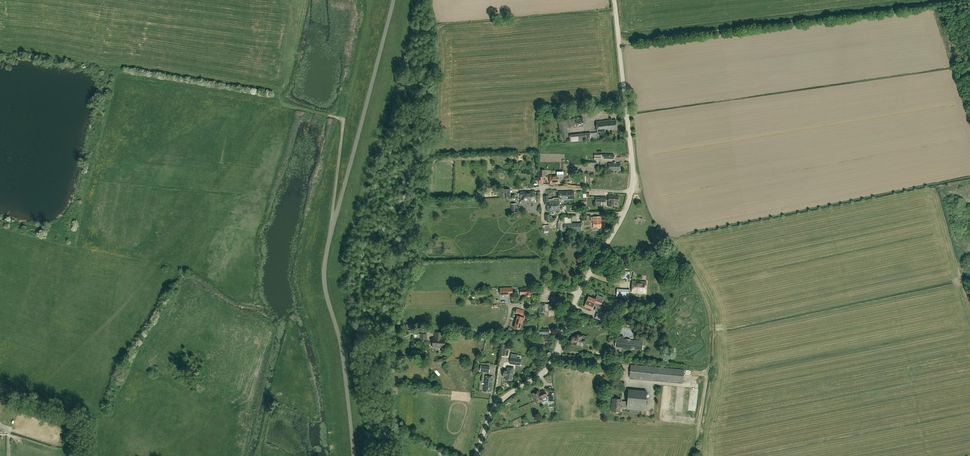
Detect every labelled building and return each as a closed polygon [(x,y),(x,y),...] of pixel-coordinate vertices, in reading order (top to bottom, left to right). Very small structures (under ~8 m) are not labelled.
[(591,140),(590,132),(568,135),(567,128),(575,127),(574,123),(583,122),(582,118),(558,121),(561,140),(569,139),(569,142),(591,140)] [(617,130),(616,120),(610,121),(610,120),(596,122),(597,133),(610,131),(610,130),(617,130)] [(559,184),(559,177),(563,177),(563,173),(557,173),(557,175),(550,175),(550,184),(559,184)] [(573,199),(573,192),(558,192),(558,198),(553,198),(553,199),(549,199),(549,206),(560,206),(559,199),(573,199)] [(618,202),(619,196),(608,195),(608,206),(614,206),(614,202),(618,202)] [(525,209),(525,214),(535,214),(535,204),(520,204),(520,209),(525,209)] [(582,230),(581,223),(572,223),(571,217),(563,217),(563,218),(562,218),(562,221),(560,221),(560,222),(562,223),(560,223),(560,231),(582,230)] [(605,227),(605,220),(600,220),(600,217),(591,217),(591,221),(593,221),(594,228),(605,227)] [(629,279),(630,272),(621,271),(621,279),(629,279)] [(645,293),(646,282),(632,281),(632,292),(645,293)] [(536,295),(536,289),(532,289),(532,288),(525,288),(525,289),(520,289),(521,294),(528,294),(528,297),(532,297),(532,295),(536,295)] [(628,298),(629,289),(617,289),(616,297),(628,298)] [(600,307),(604,298),(597,295),(595,299),(588,297),(584,306),(592,309),(594,305),(600,307)] [(560,305),(561,297),(551,297),(551,304),(548,304),(547,310),(556,311),(556,305),(560,305)] [(603,321),(606,314),(598,311),(598,312),(595,318),(603,321)] [(519,329),(521,322),(521,321),(523,322),(525,318),(518,316),(516,321),(516,320),(514,328),(519,329)] [(444,348),(445,339),(440,339),(441,337),(441,333),(435,332),(435,338),(433,338),(432,347),(444,348)] [(574,344),(578,345),(579,345),(584,347),(585,346),(586,343),(586,341),(587,337),(583,335),(583,336),(576,334),(575,337),(572,336),(572,337),(571,337),(570,340),(570,341),(570,342),(574,343),(574,344)] [(615,347),(642,350),(643,341),(616,338),(615,347)] [(683,382),(684,370),(631,365),(629,377),(683,382)] [(512,381),(514,369),(514,367),(512,367),(512,368),(507,368),(507,370),(504,369),(503,376),(506,376),(505,379),(512,381)] [(490,392),(491,388),(492,377),(485,376),(483,392),(490,392)] [(645,411),(647,391),(628,389),(627,402),(621,401),(621,400),(613,399),(611,411),(620,412),(620,407),(627,408),(626,409),(645,411)] [(547,400),(547,398),(544,391),(540,393),(539,391),(532,394),(536,403),(542,400),(543,402),(547,400)]
